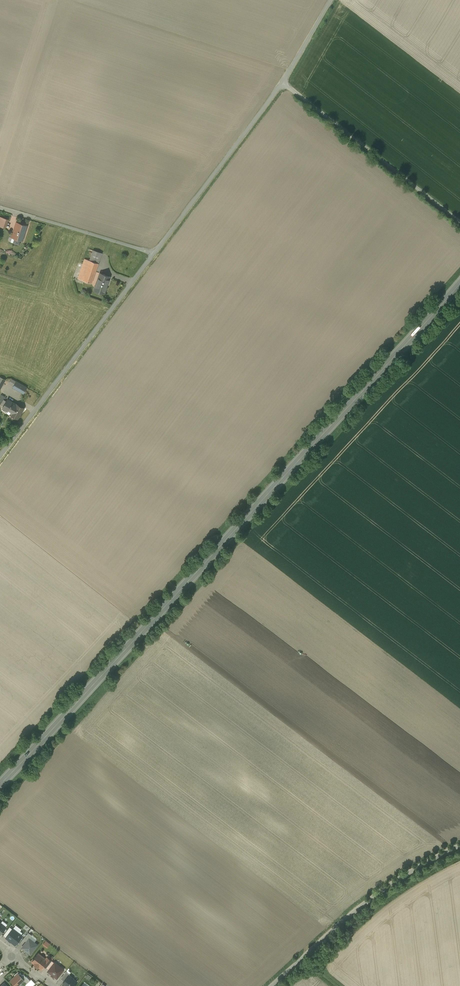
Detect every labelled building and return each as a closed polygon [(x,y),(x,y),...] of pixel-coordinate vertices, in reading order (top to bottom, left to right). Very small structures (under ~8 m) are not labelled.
[(27,226),(16,222),(12,237),(22,240),(27,226)] [(101,253),(93,250),(89,260),(98,263),(101,253)] [(85,259),(78,278),(83,280),(87,268),(89,260),(85,259)] [(98,263),(89,260),(87,268),(95,271),(98,263)] [(95,271),(87,268),(83,280),(91,283),(95,271)] [(109,276),(100,273),(94,290),(104,293),(109,276)] [(27,386),(16,380),(13,386),(23,392),(27,386)] [(16,403),(7,399),(2,408),(6,410),(7,409),(11,412),(10,414),(17,419),(20,414),(19,414),(23,408),(16,403)] [(6,937),(15,944),(22,935),(13,928),(12,929),(10,932),(6,937)] [(23,939),(26,941),(29,938),(32,935),(28,932),(23,939)] [(26,941),(22,947),(30,954),(37,944),(29,938),(26,941)] [(46,939),(43,944),(48,947),(51,943),(46,939)] [(45,959),(38,953),(32,961),(35,963),(34,964),(37,966),(38,965),(41,968),(43,965),(47,960),(45,959)] [(47,960),(43,965),(46,967),(51,960),(47,957),(45,959),(47,960)] [(55,962),(47,971),(57,978),(64,969),(55,962)] [(10,980),(16,985),(24,979),(18,973),(10,980)] [(69,974),(67,977),(63,982),(65,985),(66,985),(73,985),(77,981),(73,978),(69,974)]
